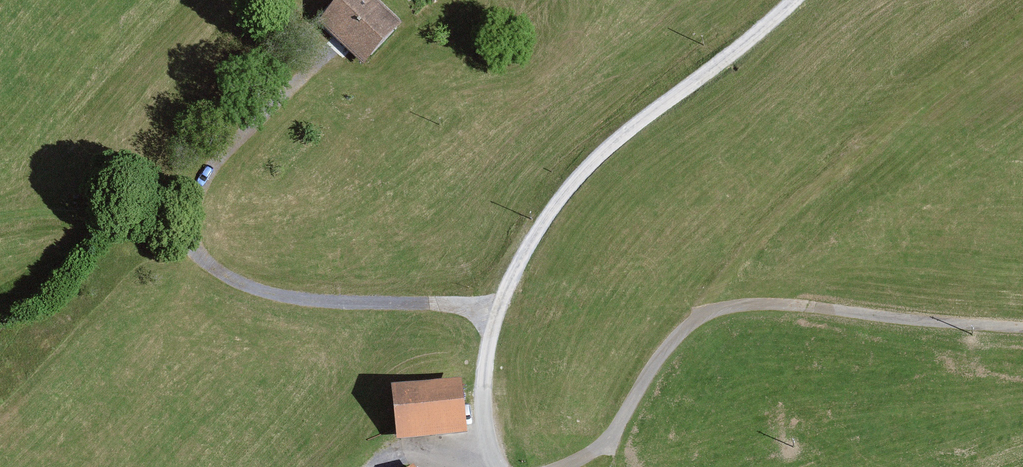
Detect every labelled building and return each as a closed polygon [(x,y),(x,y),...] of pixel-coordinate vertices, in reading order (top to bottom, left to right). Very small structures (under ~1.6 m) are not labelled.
[(399,27),(370,0),(340,0),(318,23),(364,65),(399,27)] [(464,428),(458,378),(388,386),(394,436),(464,428)]
